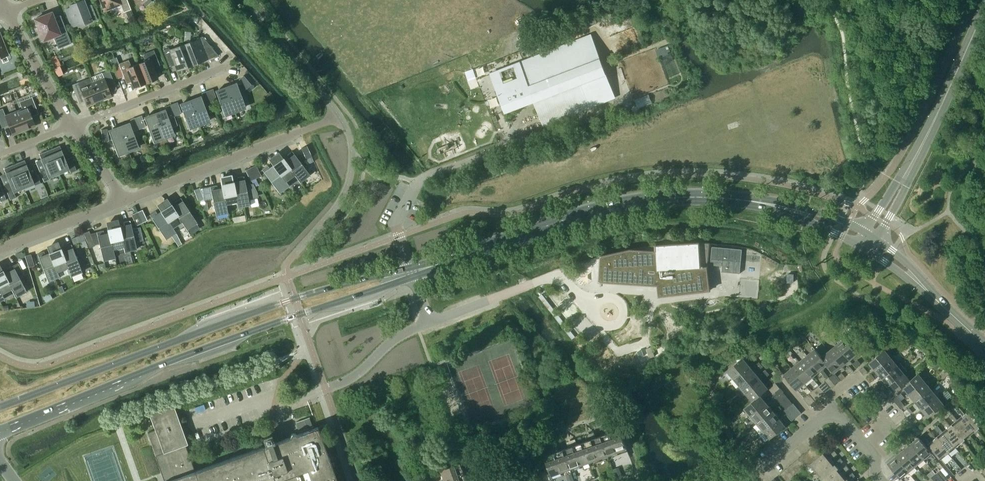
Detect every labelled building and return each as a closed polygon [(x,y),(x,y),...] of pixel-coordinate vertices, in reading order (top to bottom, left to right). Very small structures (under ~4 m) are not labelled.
[(66,9),(72,27),(78,24),(79,26),(97,19),(92,4),(86,6),(84,0),(83,0),(70,5),(71,7),(66,9)] [(105,10),(120,4),(123,12),(126,11),(130,9),(131,9),(127,0),(101,0),(105,10)] [(35,19),(43,40),(53,36),(58,48),(71,43),(60,15),(54,18),(53,15),(49,17),(48,14),(35,19)] [(584,28),(593,24),(591,17),(581,20),(584,28)] [(555,34),(545,32),(543,42),(553,44),(555,34)] [(203,37),(185,44),(193,64),(218,55),(203,37)] [(193,64),(185,44),(170,50),(169,47),(163,50),(170,67),(175,65),(177,70),(193,64)] [(520,62),(491,74),(503,104),(531,93),(543,124),(570,114),(588,107),(615,97),(595,44),(524,72),(520,62)] [(145,61),(138,64),(146,83),(157,78),(152,65),(159,62),(154,50),(143,54),(145,61)] [(49,58),(53,68),(60,65),(56,55),(49,58)] [(134,87),(146,83),(138,64),(131,66),(128,60),(119,63),(124,76),(129,74),(134,87)] [(102,73),(90,77),(92,82),(99,101),(111,96),(107,85),(114,82),(109,70),(102,73)] [(243,75),(239,79),(242,83),(247,88),(251,84),(243,75)] [(78,82),(72,84),(77,97),(83,95),(87,105),(99,101),(92,82),(90,77),(78,82)] [(237,82),(226,86),(228,90),(235,112),(246,108),(241,94),(247,88),(242,83),(237,85),(237,82)] [(226,86),(216,90),(225,116),(235,112),(228,90),(226,86)] [(213,89),(207,91),(212,102),(217,100),(213,89)] [(212,102),(207,91),(202,93),(206,104),(212,102)] [(651,92),(638,98),(642,107),(656,101),(651,92)] [(201,96),(190,100),(192,104),(200,125),(210,121),(201,96)] [(17,111),(24,130),(35,126),(31,116),(38,113),(32,97),(19,102),(22,109),(17,111)] [(190,100),(180,104),(189,129),(200,125),(192,104),(190,100)] [(177,102),(172,104),(176,115),(181,113),(177,102)] [(172,104),(166,106),(168,110),(171,117),(174,116),(176,115),(172,104)] [(17,111),(5,116),(3,108),(0,109),(0,123),(2,128),(9,125),(13,135),(24,130),(17,111)] [(165,109),(155,113),(156,117),(164,138),(175,135),(172,127),(177,125),(174,116),(171,117),(168,110),(166,110),(165,109)] [(611,111),(601,115),(603,120),(613,116),(611,111)] [(155,113),(144,117),(154,142),(164,138),(156,117),(155,113)] [(142,115),(136,117),(140,128),(146,126),(142,115)] [(136,117),(131,119),(132,123),(135,130),(140,128),(136,117)] [(130,122),(119,126),(128,150),(129,151),(139,148),(139,146),(133,131),(135,130),(132,123),(130,124),(130,122)] [(119,126),(109,130),(118,155),(129,151),(128,150),(119,126)] [(449,159),(455,155),(446,144),(440,149),(449,159)] [(49,150),(51,154),(59,173),(69,169),(71,172),(76,170),(71,157),(65,160),(60,145),(49,150)] [(306,145),(300,148),(305,158),(310,156),(306,145)] [(59,173),(51,154),(49,150),(39,154),(45,168),(39,170),(44,181),(50,179),(49,177),(59,173)] [(278,151),(268,159),(273,164),(276,169),(276,168),(286,182),(286,181),(295,175),(287,164),(288,164),(282,157),(278,151)] [(292,151),(287,155),(291,162),(288,164),(287,164),(295,175),(300,182),(310,175),(292,151)] [(14,164),(16,169),(24,187),(34,183),(35,185),(41,183),(36,172),(30,174),(24,160),(14,164)] [(24,187),(16,169),(14,164),(4,168),(10,182),(4,185),(10,200),(16,197),(14,192),(24,187)] [(256,165),(251,167),(256,178),(261,176),(256,165)] [(267,165),(262,169),(279,193),(289,186),(286,181),(286,182),(276,168),(276,169),(272,171),(267,165)] [(256,178),(251,167),(245,170),(251,181),(256,178)] [(232,174),(220,177),(221,183),(223,192),(226,204),(237,202),(234,186),(233,181),(232,174)] [(234,186),(237,202),(238,207),(250,205),(248,198),(258,196),(257,193),(253,185),(246,186),(244,176),(237,177),(239,185),(234,186)] [(217,185),(210,186),(216,215),(228,213),(226,204),(223,192),(218,193),(217,185)] [(203,198),(198,188),(193,190),(197,201),(203,198)] [(167,198),(157,204),(160,210),(161,211),(163,215),(164,214),(173,228),(175,231),(184,225),(182,222),(175,211),(176,211),(173,207),(171,203),(167,198)] [(177,204),(173,207),(176,211),(175,211),(182,222),(184,225),(187,229),(197,222),(181,198),(175,202),(177,204)] [(143,209),(137,212),(142,223),(147,220),(143,209)] [(155,211),(150,214),(166,239),(171,235),(176,232),(175,231),(173,228),(164,214),(163,215),(161,211),(157,213),(155,211)] [(136,225),(142,223),(137,212),(131,214),(136,225)] [(118,219),(106,221),(108,228),(109,232),(110,237),(113,249),(115,254),(125,252),(124,246),(120,231),(121,230),(120,226),(120,225),(118,219)] [(124,225),(120,226),(121,230),(120,231),(124,246),(125,252),(137,249),(135,240),(142,238),(140,227),(132,229),(130,220),(123,222),(124,225)] [(95,245),(89,230),(83,232),(90,248),(95,245)] [(104,230),(97,232),(103,260),(115,258),(115,254),(113,249),(110,237),(109,232),(104,233),(104,230)] [(83,234),(71,238),(74,244),(85,239),(83,234)] [(58,241),(47,245),(49,252),(51,257),(57,272),(58,272),(67,268),(68,268),(63,256),(64,256),(60,247),(58,241)] [(631,249),(601,256),(599,281),(658,285),(659,296),(710,290),(707,266),(709,243),(699,242),(656,245),(631,249)] [(64,256),(63,256),(68,268),(67,268),(71,276),(82,272),(72,244),(65,247),(68,254),(64,256)] [(712,246),(710,265),(722,266),(722,272),(740,273),(742,249),(712,246)] [(44,251),(37,254),(48,281),(60,277),(58,272),(57,272),(51,257),(47,258),(44,251)] [(31,254),(25,256),(28,267),(34,265),(31,254)] [(2,294),(12,289),(6,278),(6,277),(2,269),(0,265),(0,291),(2,294)] [(8,271),(4,273),(6,277),(6,278),(12,289),(16,297),(27,291),(19,276),(13,265),(7,268),(8,271)] [(593,339),(597,343),(604,337),(601,333),(593,339)] [(912,338),(912,337),(908,341),(912,345),(916,342),(912,338)] [(837,344),(850,360),(857,353),(845,338),(837,344)] [(600,346),(611,360),(615,358),(603,343),(600,346)] [(837,344),(829,350),(842,366),(850,360),(837,344)] [(647,349),(648,351),(650,358),(655,356),(653,349),(652,347),(647,349)] [(815,348),(807,355),(820,370),(827,364),(821,357),(822,357),(815,348)] [(643,349),(613,360),(614,363),(644,353),(643,349)] [(834,373),(842,366),(829,350),(822,357),(821,357),(827,364),(834,373)] [(869,362),(875,370),(891,357),(884,350),(869,362)] [(812,377),(820,370),(807,355),(799,361),(812,377)] [(894,355),(891,357),(875,370),(882,378),(900,362),(894,355)] [(749,365),(743,358),(742,357),(727,370),(734,378),(749,365)] [(935,370),(940,365),(935,359),(930,364),(935,370)] [(799,361),(792,367),(804,383),(812,377),(799,361)] [(882,378),(888,386),(904,373),(907,370),(900,362),(882,378)] [(734,378),(740,386),(755,373),(749,365),(734,378)] [(848,374),(853,370),(850,366),(845,370),(848,374)] [(797,390),(804,383),(792,367),(784,374),(797,390)] [(740,386),(746,394),(762,381),(755,373),(740,386)] [(910,380),(904,373),(888,386),(895,393),(903,387),(903,386),(910,380)] [(903,387),(909,394),(925,381),(918,373),(910,380),(903,386),(903,387)] [(768,388),(762,381),(746,394),(752,401),(753,401),(760,395),(768,388)] [(931,389),(925,381),(909,394),(916,402),(931,389)] [(916,402),(922,409),(937,397),(931,389),(916,402)] [(744,408),(751,416),(766,403),(760,395),(753,401),(752,401),(744,408)] [(944,404),(937,397),(922,409),(928,417),(944,404)] [(970,409),(965,414),(977,429),(984,423),(967,401),(963,404),(967,408),(968,407),(970,409)] [(148,412),(155,430),(148,432),(165,480),(337,480),(318,427),(297,434),(295,433),(293,433),(292,434),(290,435),(290,437),(274,442),(271,433),(262,437),(265,446),(195,471),(186,444),(187,444),(173,404),(175,403),(174,402),(148,412)] [(772,410),(766,403),(751,416),(757,423),(772,410)] [(797,416),(801,413),(793,403),(788,406),(797,416)] [(783,410),(792,421),(797,416),(788,406),(783,410)] [(962,415),(957,420),(970,435),(977,429),(965,414),(960,407),(956,410),(959,414),(960,413),(962,415)] [(757,423),(763,431),(779,418),(772,410),(757,423)] [(955,421),(950,426),(963,441),(970,435),(957,420),(952,413),(949,416),(952,420),(953,419),(955,421)] [(295,422),(299,432),(313,426),(309,417),(295,422)] [(785,426),(779,418),(763,431),(770,439),(785,426)] [(948,427),(943,431),(943,432),(956,447),(963,441),(950,426),(945,419),(942,422),(945,426),(946,425),(948,427)] [(613,425),(604,428),(606,434),(596,438),(594,432),(585,435),(587,441),(578,444),(576,439),(567,442),(569,447),(558,451),(556,446),(548,448),(550,454),(544,456),(551,474),(549,475),(550,480),(557,478),(555,473),(567,469),(569,473),(575,471),(574,467),(586,462),(588,467),(594,464),(593,460),(605,456),(607,460),(613,458),(612,453),(627,448),(620,429),(615,431),(613,425)] [(941,433),(936,437),(936,438),(948,453),(956,447),(943,432),(943,431),(938,425),(934,428),(938,432),(939,431),(941,433)] [(941,459),(948,453),(936,438),(936,437),(931,431),(927,434),(930,438),(932,437),(934,439),(928,444),(941,459)] [(924,459),(931,452),(919,437),(911,443),(924,459)] [(916,465),(924,459),(911,443),(903,450),(916,465)] [(808,450),(815,459),(820,455),(812,446),(808,450)] [(803,454),(811,463),(815,459),(808,450),(803,454)] [(811,463),(809,465),(815,472),(831,459),(837,454),(834,450),(831,454),(832,455),(829,457),(825,452),(820,455),(815,459),(811,463)] [(895,456),(908,472),(916,465),(903,450),(895,456)] [(806,467),(809,465),(811,463),(803,454),(798,458),(806,467)] [(900,478),(908,472),(895,456),(887,463),(900,478)] [(798,458),(794,462),(802,471),(806,467),(798,458)] [(815,472),(821,479),(837,466),(843,461),(840,458),(837,461),(837,462),(835,464),(831,459),(815,472)] [(466,476),(471,474),(468,465),(463,467),(461,462),(442,468),(442,466),(437,468),(439,474),(443,473),(446,480),(468,480),(466,476)] [(789,465),(797,475),(802,471),(794,462),(789,465)] [(789,465),(785,469),(792,478),(797,475),(789,465)] [(823,480),(834,480),(843,473),(849,468),(846,465),(843,468),(844,469),(841,471),(837,466),(821,479),(823,480)] [(780,473),(787,480),(789,480),(792,478),(785,469),(780,473)] [(948,479),(940,470),(936,473),(942,480),(945,480),(948,479)] [(849,480),(855,476),(852,472),(849,475),(850,476),(847,479),(843,473),(834,480),(848,480),(849,480)]
